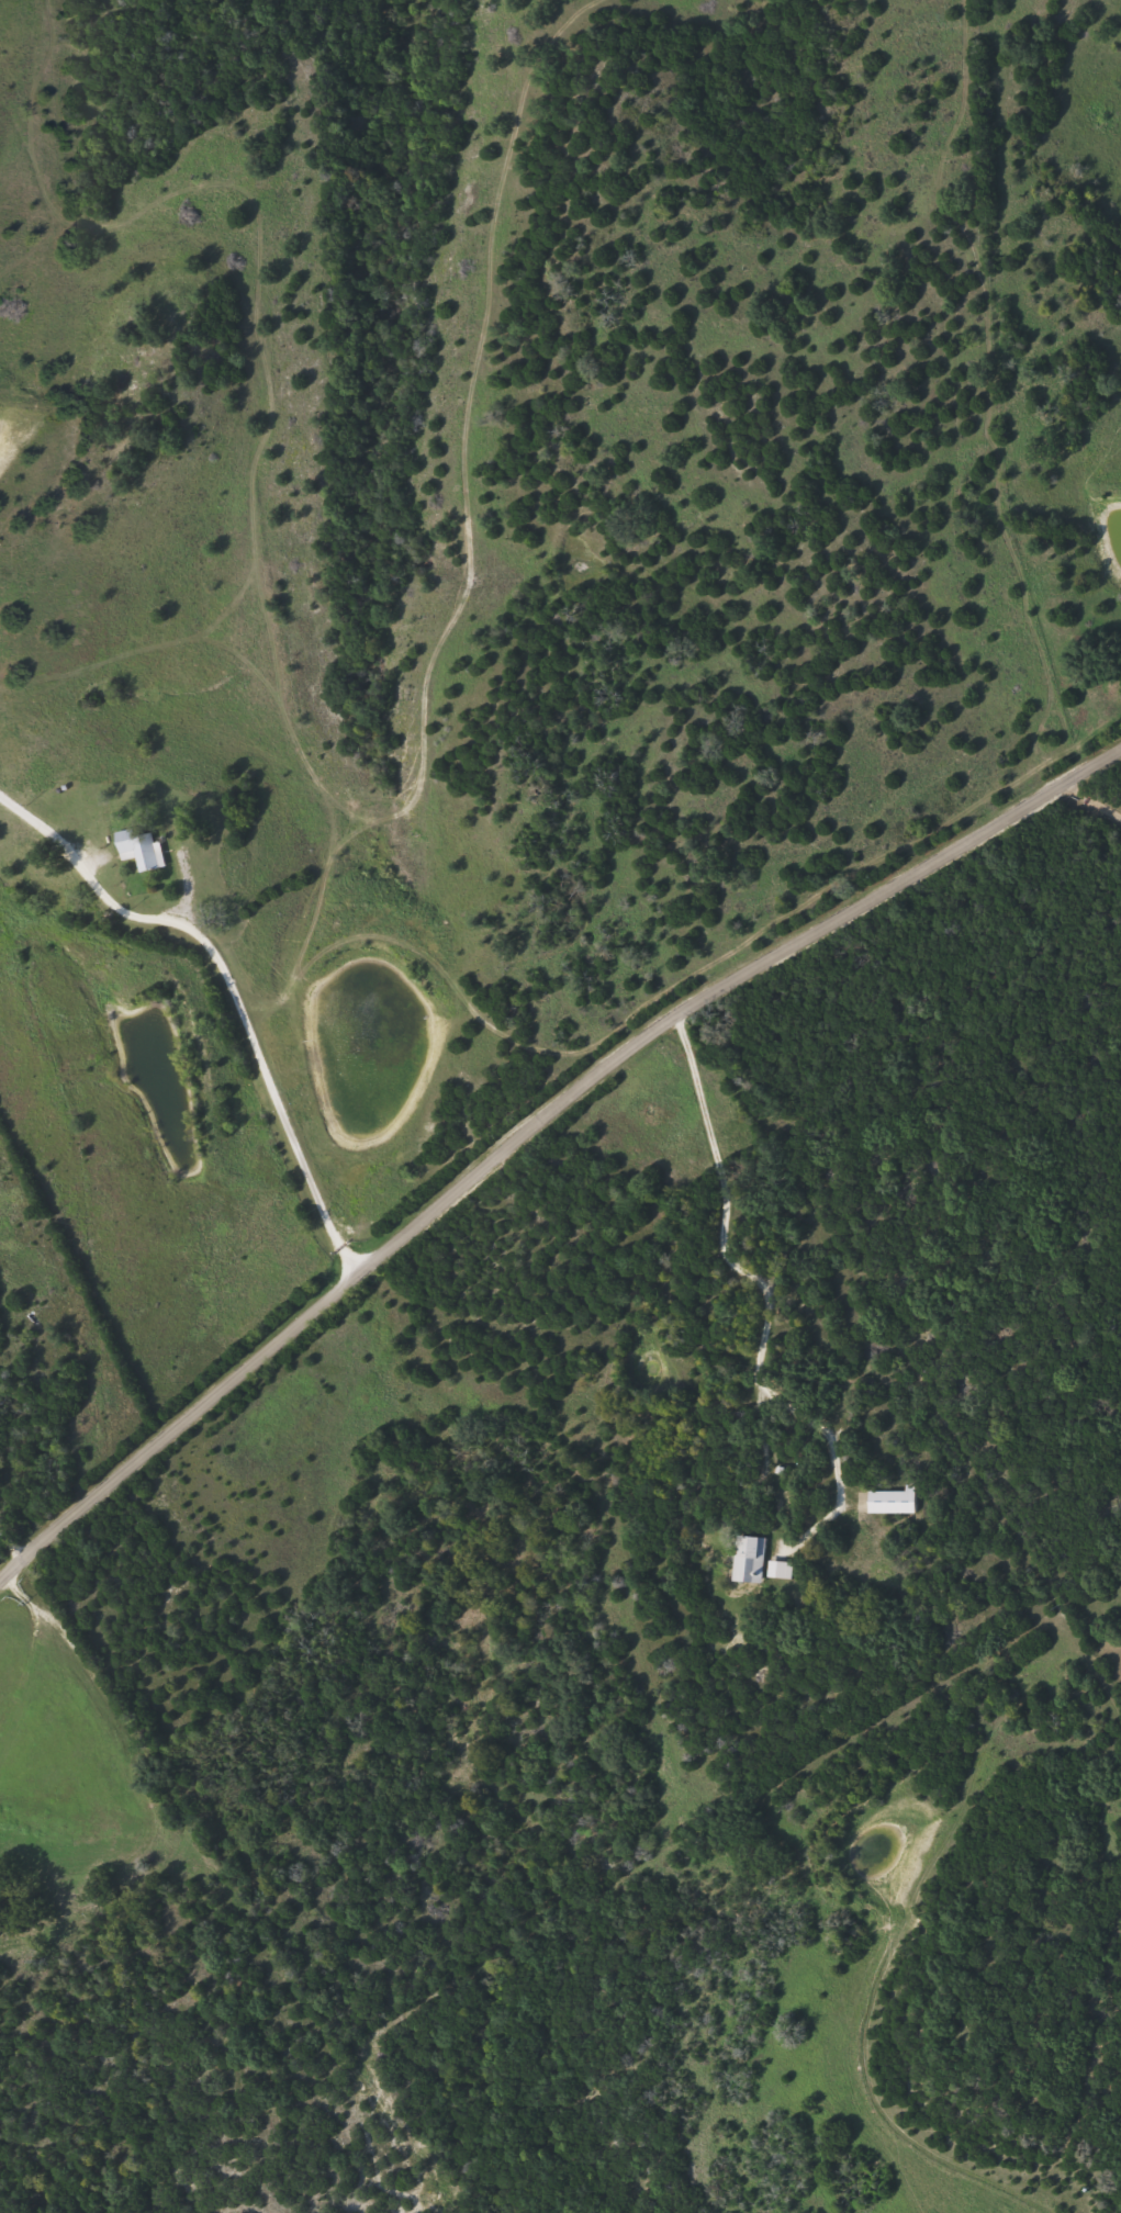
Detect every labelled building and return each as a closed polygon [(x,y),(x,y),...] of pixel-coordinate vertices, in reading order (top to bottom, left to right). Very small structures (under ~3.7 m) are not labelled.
[(116,832),(157,823),(166,866),(141,872),(137,856),(122,861),(116,832)] [(908,1492),(908,1485),(918,1485),(918,1513),(871,1513),(871,1492),(908,1492)] [(737,1583),(737,1537),(766,1537),(766,1583),(737,1583)] [(794,1579),(770,1579),(770,1563),(794,1563),(794,1579)]
